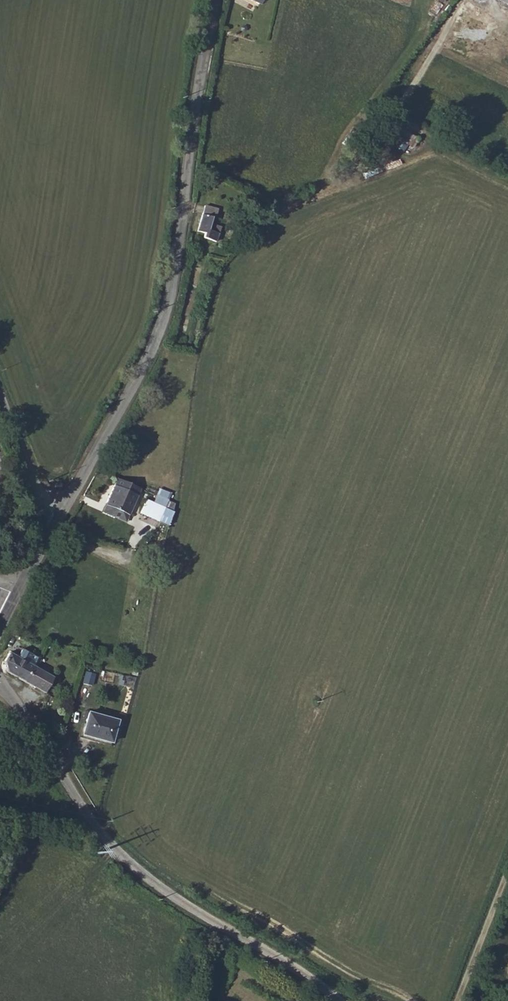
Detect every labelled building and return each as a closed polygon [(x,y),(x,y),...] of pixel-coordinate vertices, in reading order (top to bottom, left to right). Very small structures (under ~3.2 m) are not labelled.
[(487,0),(468,0),(465,4),(480,14),(488,1),(487,0)] [(420,135),(399,128),(395,140),(415,147),(420,135)] [(209,234),(208,239),(215,242),(218,235),(205,230),(209,216),(212,217),(215,209),(203,205),(195,230),(209,234)] [(101,514),(113,519),(117,510),(121,512),(119,517),(125,520),(139,489),(117,479),(101,514)] [(175,494),(157,489),(153,503),(143,500),(139,517),(166,525),(175,494)] [(117,510),(113,519),(124,524),(125,520),(119,517),(121,512),(117,510)] [(4,662),(8,673),(24,683),(33,667),(35,662),(37,658),(24,649),(18,658),(10,653),(4,662)] [(38,657),(37,658),(35,662),(48,666),(50,660),(38,657)] [(33,667),(24,683),(43,694),(52,678),(33,667)] [(87,731),(116,738),(121,716),(92,709),(87,731)]
